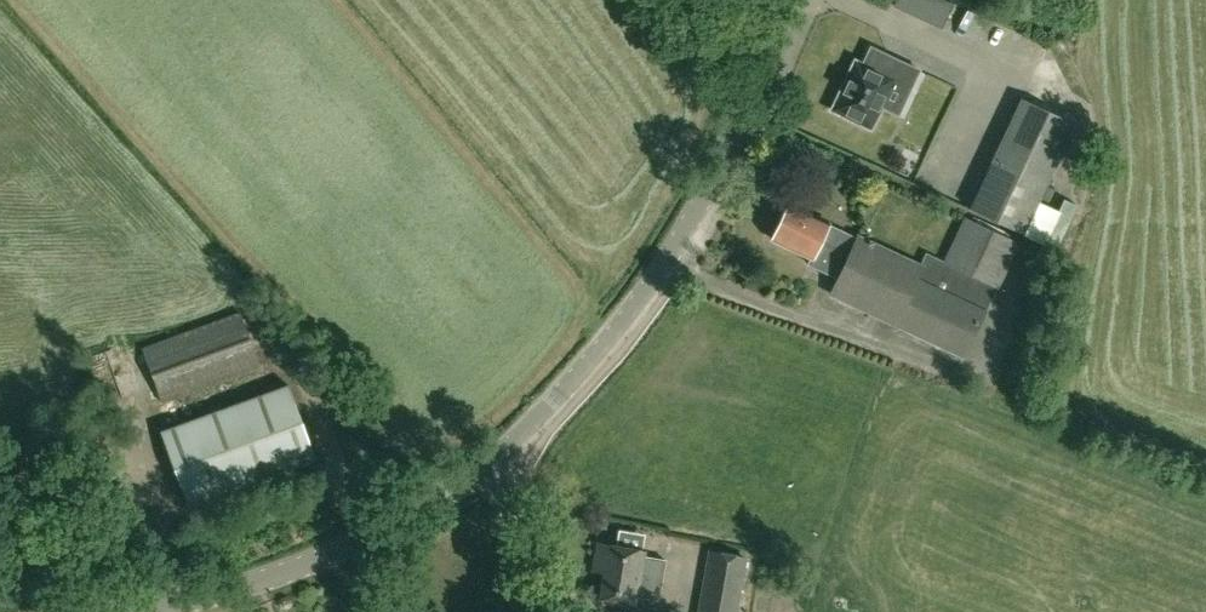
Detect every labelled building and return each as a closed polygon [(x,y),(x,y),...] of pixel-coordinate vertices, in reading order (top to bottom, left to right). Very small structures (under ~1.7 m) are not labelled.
[(945,0),(935,0),(926,20),(942,28),(953,4),(945,0)] [(866,124),(886,74),(904,82),(912,64),(863,43),(855,61),(848,58),(827,107),(866,124)] [(970,209),(1023,234),(1027,225),(1074,123),(1022,99),(970,209)] [(1027,225),(1023,234),(1055,251),(1077,205),(1064,199),(1048,235),(1027,225)] [(858,236),(829,225),(787,205),(771,239),(812,259),(809,265),(825,273),(826,272),(838,278),(858,236)] [(858,236),(838,278),(831,293),(896,323),(896,322),(966,355),(1019,242),(966,217),(945,262),(927,253),(921,266),(858,236)] [(142,347),(162,404),(261,368),(240,312),(142,347)] [(292,385),(171,429),(197,500),(318,456),(292,385)] [(609,600),(612,603),(621,605),(624,602),(633,603),(634,596),(658,600),(665,560),(641,556),(642,551),(599,544),(595,566),(606,567),(601,598),(609,600)] [(710,551),(700,611),(734,611),(744,556),(710,551)]
